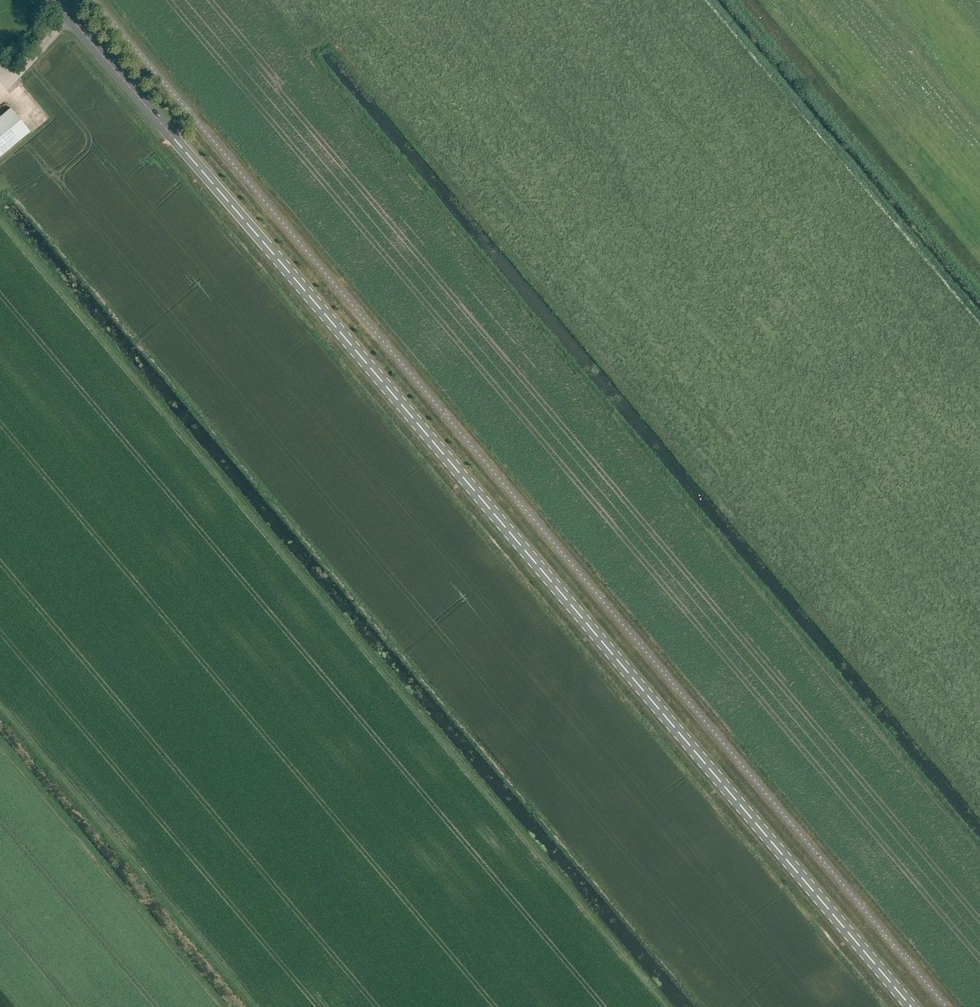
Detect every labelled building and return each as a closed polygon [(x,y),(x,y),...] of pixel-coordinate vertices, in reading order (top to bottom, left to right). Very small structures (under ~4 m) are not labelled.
[(0,117),(0,157),(30,131),(11,108),(0,117)]
